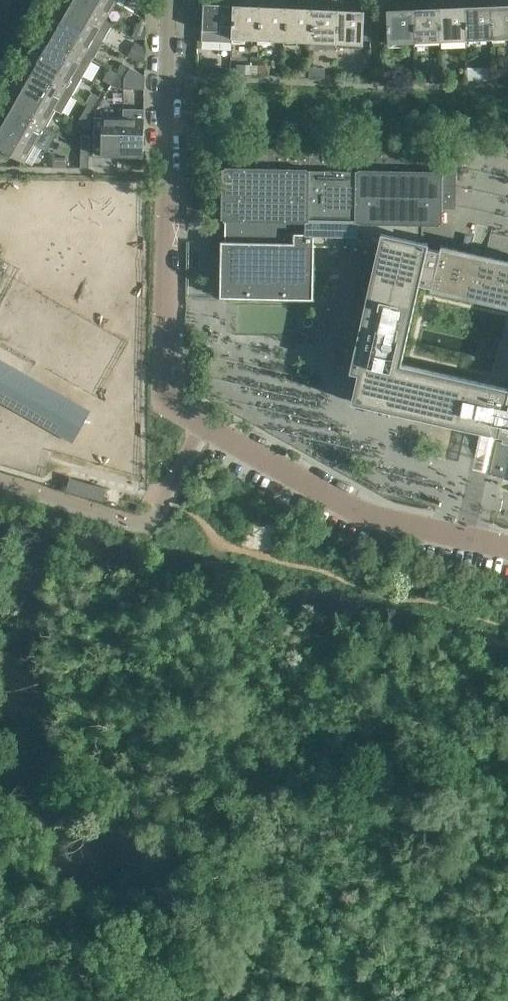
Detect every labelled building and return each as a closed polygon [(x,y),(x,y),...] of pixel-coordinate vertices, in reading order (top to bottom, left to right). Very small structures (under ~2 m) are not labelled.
[(72,2),(105,21),(116,2),(112,0),(73,0),(72,2)] [(112,24),(105,21),(72,2),(63,18),(102,41),(112,24)] [(204,3),(203,12),(202,40),(232,42),(232,37),(234,4),(204,3)] [(234,4),(232,37),(259,39),(261,5),(234,4)] [(491,4),(465,6),(466,39),(493,38),(491,4)] [(491,4),(493,38),(507,37),(507,4),(491,4)] [(261,5),(259,39),(284,40),(286,6),(261,5)] [(286,6),(284,40),(310,41),(312,7),(286,6)] [(465,6),(440,7),(441,40),(466,39),(465,6)] [(312,7),(310,41),(336,42),(338,9),(312,7)] [(440,7),(413,8),(414,41),(441,40),(440,7)] [(413,8),(387,9),(388,42),(396,41),(414,41),(413,8)] [(338,9),(336,42),(363,43),(364,10),(338,9)] [(137,38),(137,39),(146,38),(146,19),(143,17),(132,35),(137,38)] [(63,18),(52,37),(91,59),(102,41),(63,18)] [(52,37),(42,54),(75,73),(81,77),(91,59),(52,37)] [(135,41),(127,55),(145,65),(145,47),(135,41)] [(42,54),(32,72),(72,94),(81,77),(75,73),(42,54)] [(123,62),(117,73),(123,77),(130,66),(123,62)] [(247,64),(238,64),(238,73),(247,73),(247,64)] [(258,64),(258,74),(266,74),(266,65),(258,64)] [(123,87),(145,88),(145,74),(130,66),(123,77),(123,87)] [(324,77),(324,68),(309,67),(308,76),(324,77)] [(109,69),(104,79),(111,83),(116,74),(109,69)] [(32,72),(22,90),(55,108),(61,112),(72,94),(32,72)] [(123,77),(117,74),(112,84),(119,87),(123,88),(123,77)] [(22,90),(11,108),(45,127),(55,108),(22,90)] [(92,91),(86,102),(93,106),(99,96),(92,91)] [(11,108),(1,126),(35,144),(45,127),(11,108)] [(123,117),(123,155),(143,155),(144,108),(123,108),(123,116),(123,117)] [(123,117),(94,116),(94,154),(123,155),(123,117)] [(0,128),(0,156),(3,150),(25,162),(35,144),(1,126),(0,128)] [(81,134),(81,148),(90,148),(90,135),(81,134)] [(408,150),(257,147),(257,154),(224,153),(224,167),(222,167),(221,218),(224,218),(224,220),(225,220),(423,222),(442,222),(442,207),(455,208),(456,157),(442,156),(441,158),(408,157),(408,150)] [(81,159),(81,166),(89,166),(90,148),(81,148),(81,159)] [(68,157),(54,157),(54,166),(67,167),(68,157)] [(225,220),(225,241),(221,241),(220,296),(312,298),(313,245),(344,246),(376,253),(349,370),(357,372),(351,401),(496,434),(497,434),(499,435),(499,432),(507,394),(507,387),(400,363),(419,282),(431,285),(439,250),(426,247),(428,242),(423,241),(423,222),(225,220)] [(431,288),(507,306),(507,261),(442,246),(442,244),(441,244),(439,250),(431,285),(431,288)] [(0,395),(0,399),(11,405),(27,376),(0,361),(0,395)] [(87,410),(27,376),(11,405),(71,439),(87,410)] [(499,432),(504,433),(502,441),(497,440),(490,471),(503,474),(503,477),(507,478),(507,394),(499,432)] [(105,487),(70,477),(66,490),(102,499),(105,487)]
